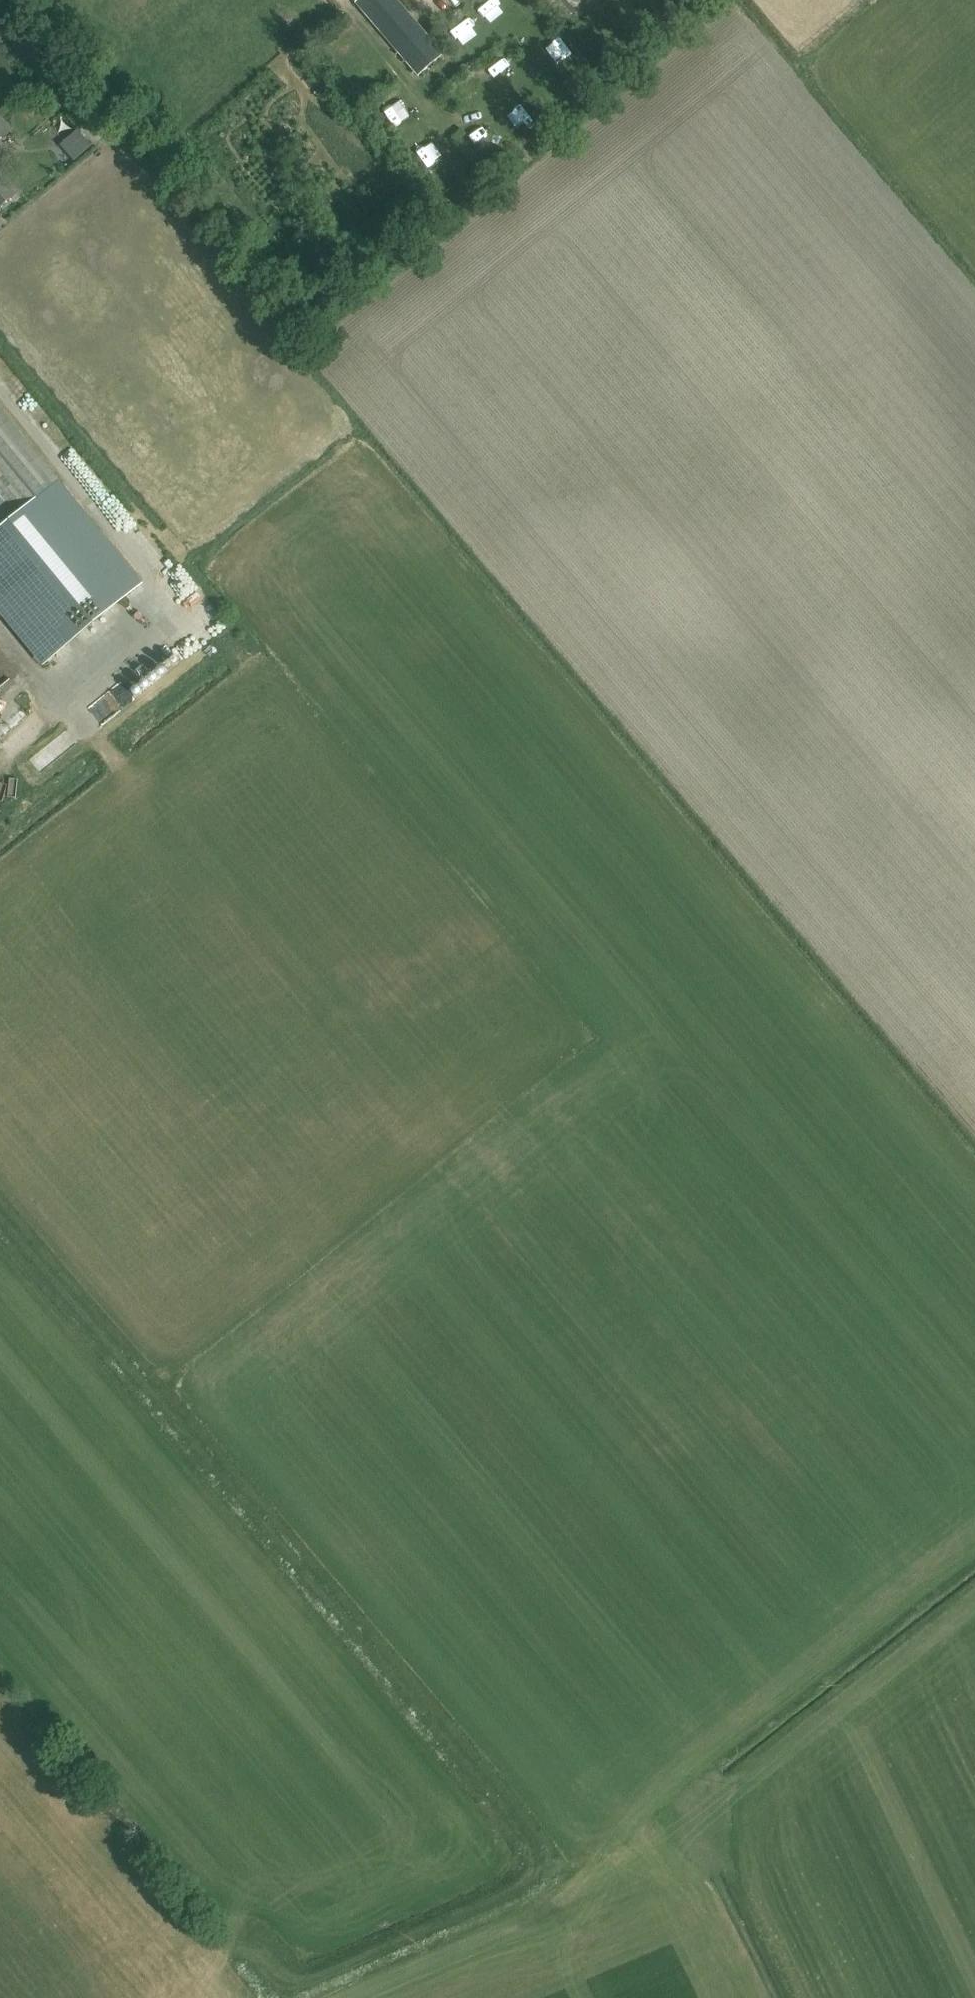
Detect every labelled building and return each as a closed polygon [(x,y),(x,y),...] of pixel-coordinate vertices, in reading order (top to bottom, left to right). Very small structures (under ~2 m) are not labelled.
[(445,55),(399,0),(355,0),(354,1),(418,78),(445,55)] [(9,131),(0,120),(0,139),(9,131)] [(57,146),(72,164),(95,144),(80,126),(57,146)] [(0,178),(0,207),(14,195),(0,178)] [(0,409),(0,605),(47,662),(143,583),(0,409)] [(220,644),(238,628),(231,621),(213,636),(220,644)]
